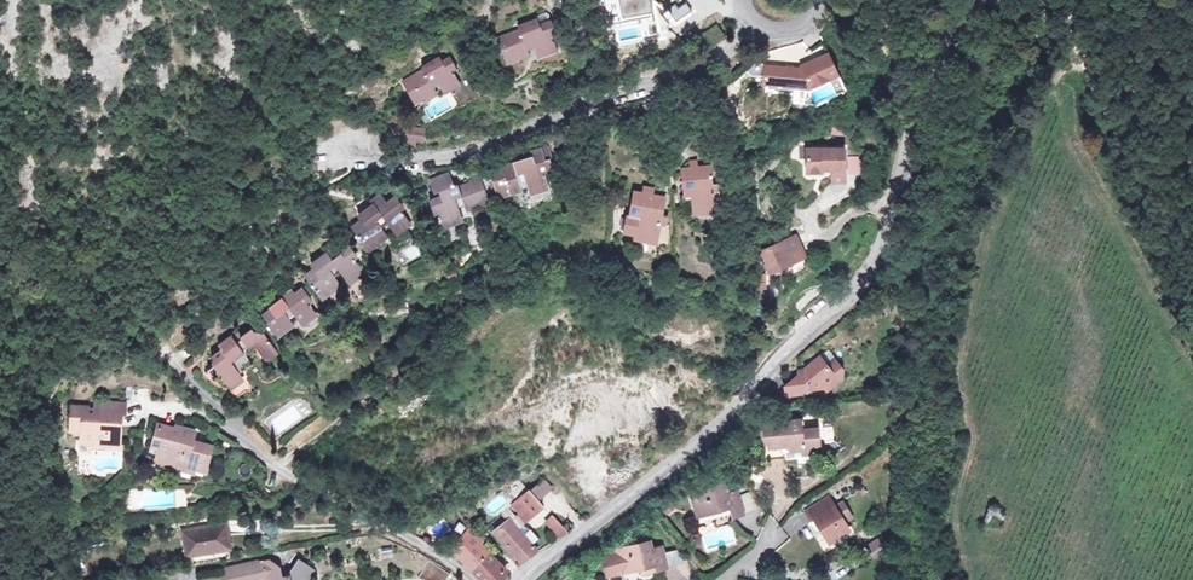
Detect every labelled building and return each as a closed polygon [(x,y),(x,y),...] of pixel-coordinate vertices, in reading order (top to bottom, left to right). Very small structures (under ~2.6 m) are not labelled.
[(518,21),(519,26),(539,19),(537,14),(518,21)] [(539,19),(519,26),(521,31),(499,39),(506,58),(515,55),(517,58),(528,54),(528,49),(536,46),(539,52),(557,45),(554,35),(557,30),(553,21),(541,25),(539,19)] [(557,45),(539,52),(541,57),(559,50),(557,45)] [(531,56),(528,49),(528,54),(517,58),(515,55),(506,58),(508,65),(531,56)] [(425,70),(404,82),(414,99),(423,94),(425,96),(434,91),(435,86),(440,83),(444,89),(460,80),(455,71),(457,64),(452,56),(444,61),(441,56),(423,66),(425,70)] [(796,71),(759,67),(757,84),(788,88),(804,90),(804,96),(824,87),(829,98),(839,94),(824,57),(810,62),(811,65),(796,71)] [(795,68),(796,71),(811,65),(810,62),(795,68)] [(576,76),(560,83),(562,95),(580,86),(576,76)] [(460,80),(444,89),(447,95),(464,86),(460,80)] [(423,94),(414,99),(417,104),(426,99),(427,100),(439,94),(435,86),(434,91),(425,96),(423,94)] [(470,100),(479,97),(475,87),(466,90),(470,100)] [(804,90),(788,88),(786,105),(802,107),(804,96),(804,90)] [(435,121),(432,115),(426,118),(430,124),(435,121)] [(503,166),(491,169),(493,177),(498,193),(510,190),(511,192),(520,189),(522,185),(521,182),(527,180),(529,189),(548,184),(546,176),(546,173),(549,167),(546,159),(553,157),(550,145),(532,150),(534,157),(521,160),(522,165),(516,167),(516,164),(507,166),(503,168),(503,166)] [(718,152),(706,149),(705,155),(716,158),(718,152)] [(842,151),(810,151),(811,156),(806,156),(806,175),(822,174),(822,171),(830,171),(831,174),(831,182),(843,182),(842,151)] [(849,156),(848,176),(858,176),(859,156),(849,156)] [(691,166),(682,166),(685,200),(692,199),(693,209),(716,207),(714,192),(719,191),(720,182),(713,183),(711,164),(699,165),(698,158),(690,159),(691,166)] [(451,174),(431,181),(435,191),(439,190),(441,195),(430,199),(435,213),(440,211),(443,222),(463,215),(459,204),(465,202),(466,205),(470,207),(480,204),(480,201),(489,198),(481,177),(471,181),(470,183),(460,187),(458,183),(454,184),(451,174)] [(548,184),(529,189),(531,194),(550,189),(548,184)] [(654,187),(645,185),(644,191),(636,190),(631,219),(627,218),(626,229),(635,230),(634,235),(658,239),(661,223),(665,224),(668,216),(662,215),(665,195),(653,193),(654,187)] [(371,198),(374,202),(384,195),(381,191),(371,198)] [(365,216),(353,225),(355,228),(364,240),(368,246),(377,240),(377,241),(388,234),(380,223),(387,219),(394,229),(409,219),(402,209),(402,202),(397,195),(389,202),(384,195),(374,202),(378,207),(372,211),(370,208),(366,208),(361,211),(365,216)] [(463,215),(443,222),(445,227),(464,220),(463,215)] [(394,229),(398,234),(413,223),(409,219),(394,229)] [(364,240),(355,228),(352,231),(360,243),(364,240)] [(658,239),(634,235),(634,239),(657,244),(658,239)] [(795,237),(760,254),(769,274),(790,264),(786,256),(784,252),(789,250),(791,254),(800,249),(795,237)] [(324,246),(327,250),(336,243),(333,240),(324,246)] [(318,265),(305,274),(320,295),(329,288),(330,290),(337,284),(338,278),(333,272),(339,267),(347,278),(362,267),(358,262),(356,258),(356,252),(350,244),(341,251),(336,243),(327,250),(331,255),(324,259),(320,256),(314,261),(318,265)] [(366,256),(358,262),(362,267),(347,278),(351,283),(365,272),(364,269),(371,264),(366,256)] [(272,309),(264,315),(268,321),(265,323),(273,334),(276,332),(284,325),(286,327),(291,323),(291,318),(290,317),(296,313),(301,320),(316,310),(310,302),(309,301),(310,294),(305,287),(297,293),(294,288),(283,296),(286,300),(280,304),(280,303),(272,309)] [(282,295),(269,304),(272,309),(280,303),(280,304),(286,300),(283,296),(282,295)] [(316,310),(301,320),(304,325),(319,314),(316,310)] [(276,332),(279,336),(295,324),(291,318),(291,323),(286,327),(284,325),(276,332)] [(241,332),(241,335),(243,339),(238,342),(234,338),(233,335),(220,344),(221,346),(212,353),(213,355),(213,361),(215,363),(208,367),(213,373),(219,369),(220,370),(220,373),(223,378),(224,377),(227,381),(233,381),(242,374),(238,369),(244,366),(245,367),(252,362),(245,352),(257,343),(266,355),(276,348),(263,330),(261,331),(260,330),(253,329),(252,327),(244,332),(243,331),(241,332)] [(241,335),(240,334),(234,338),(238,342),(243,339),(241,335)] [(276,348),(266,355),(269,359),(279,352),(276,348)] [(797,377),(786,386),(788,395),(809,392),(809,388),(830,386),(841,379),(841,370),(836,364),(828,369),(819,358),(801,372),(801,377),(797,377)] [(227,381),(232,388),(245,378),(242,374),(233,381),(227,381)] [(96,407),(73,406),(72,429),(83,429),(83,438),(94,438),(94,442),(119,442),(119,427),(111,427),(112,415),(120,415),(123,415),(124,402),(97,401),(96,407)] [(111,427),(119,427),(120,415),(112,415),(111,427)] [(797,420),(767,423),(769,447),(792,445),(792,450),(803,450),(803,453),(820,452),(818,428),(802,429),(798,429),(797,420)] [(176,423),(175,428),(185,431),(184,434),(191,436),(193,427),(176,423)] [(184,434),(185,431),(175,428),(159,425),(154,444),(161,445),(158,455),(168,457),(167,463),(193,469),(194,464),(205,467),(208,452),(213,449),(211,445),(190,440),(191,436),(184,434)] [(833,438),(833,426),(824,426),(824,438),(833,438)] [(544,478),(530,490),(538,498),(551,486),(544,478)] [(726,484),(692,493),(697,516),(713,511),(731,506),(733,517),(744,514),(738,492),(729,494),(726,484)] [(530,490),(522,497),(538,513),(546,507),(538,498),(530,490)] [(538,513),(522,497),(502,514),(509,521),(511,519),(520,528),(538,513)] [(833,507),(827,497),(807,511),(812,520),(818,516),(826,528),(823,530),(831,542),(848,531),(843,522),(833,507)] [(668,503),(662,507),(667,513),(673,509),(668,503)] [(841,503),(833,507),(843,522),(850,517),(841,503)] [(731,506),(713,511),(716,521),(733,517),(731,506)] [(987,508),(987,525),(1002,525),(1002,508),(987,508)] [(568,531),(554,516),(547,522),(561,537),(568,531)] [(509,521),(497,532),(524,561),(539,549),(520,528),(511,519),(509,521)] [(226,523),(184,531),(188,554),(231,547),(226,523)] [(452,546),(484,579),(499,579),(508,571),(481,542),(483,540),(472,528),(452,546)] [(868,548),(885,537),(883,534),(866,545),(868,548)] [(885,537),(868,548),(873,557),(891,545),(885,537)] [(649,540),(619,547),(619,551),(605,554),(610,573),(624,570),(623,563),(631,561),(636,564),(636,567),(644,566),(645,570),(666,566),(661,546),(650,548),(649,540)] [(230,569),(233,579),(308,579),(307,579),(310,573),(309,570),(312,566),(299,558),(290,573),(284,575),(281,566),(270,559),(230,569)] [(623,563),(624,570),(636,567),(636,564),(631,561),(623,563)]
